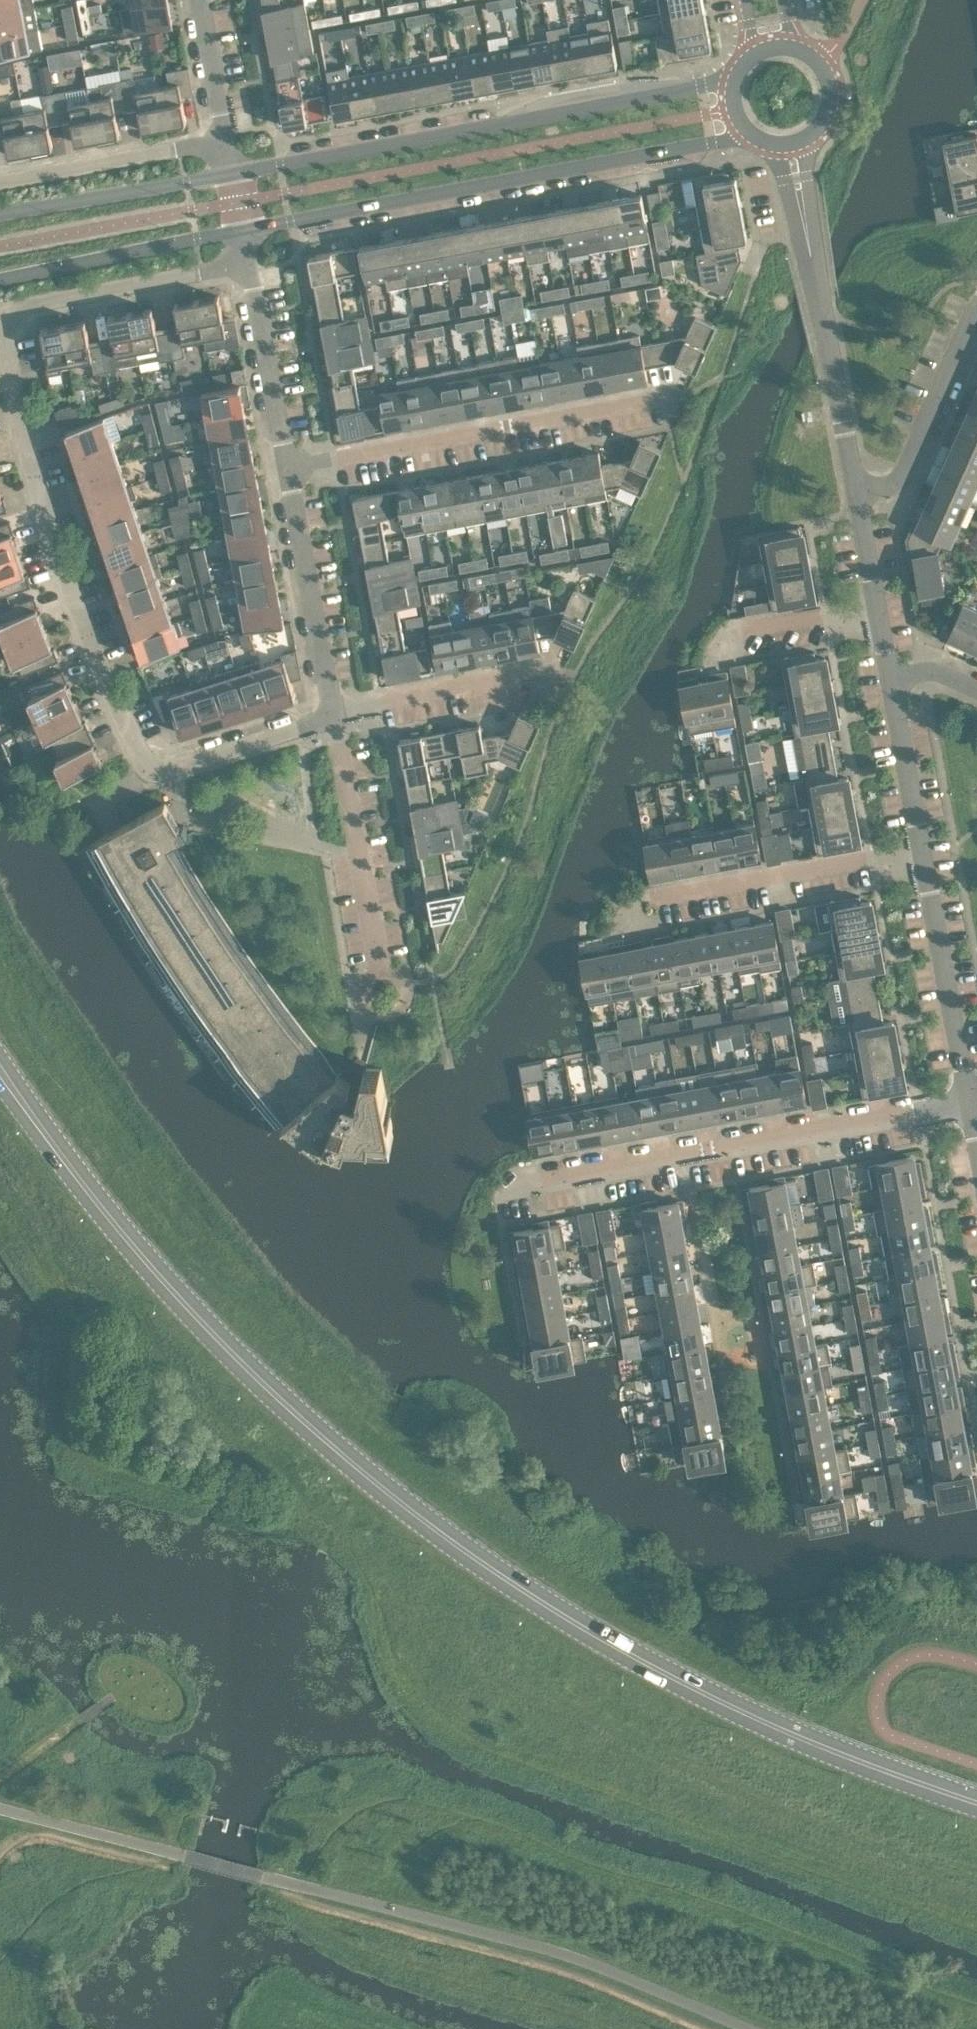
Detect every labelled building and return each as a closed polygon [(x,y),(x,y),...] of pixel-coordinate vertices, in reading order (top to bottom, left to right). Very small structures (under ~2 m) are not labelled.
[(35,8),(33,0),(0,0),(0,15),(35,8)] [(81,16),(89,15),(87,6),(86,0),(78,0),(81,16)] [(173,22),(169,0),(168,0),(133,6),(122,8),(126,31),(173,22)] [(266,10),(264,11),(268,35),(309,28),(305,3),(281,8),(280,0),(264,0),(266,10)] [(419,7),(417,0),(403,3),(404,10),(419,7)] [(488,11),(502,8),(501,0),(492,0),(487,1),(488,11)] [(661,13),(704,5),(703,0),(659,0),(661,13)] [(102,3),(87,6),(89,15),(102,12),(102,3)] [(388,6),(389,13),(404,10),(403,3),(388,6)] [(476,13),(474,3),(460,6),(462,15),(473,13),(476,13)] [(628,4),(616,7),(618,20),(630,18),(628,4)] [(72,5),(62,7),(65,24),(75,22),(72,5)] [(516,5),(503,8),(505,18),(517,16),(516,5)] [(704,5),(661,13),(665,34),(666,35),(708,27),(704,5)] [(446,9),(448,18),(462,15),(460,6),(446,9)] [(381,14),(379,7),(365,10),(366,17),(381,14)] [(39,28),(35,8),(0,15),(0,36),(39,28)] [(350,13),(351,20),(366,17),(365,10),(350,13)] [(436,20),(434,11),(420,13),(422,23),(436,20)] [(406,16),(408,26),(422,23),(420,13),(406,16)] [(473,13),(462,15),(464,25),(475,23),(473,13)] [(343,21),(342,14),(327,17),(328,24),(343,21)] [(84,33),(92,32),(89,15),(81,16),(84,33)] [(312,20),(313,27),(328,24),(327,17),(312,20)] [(396,28),(394,18),(380,21),(382,30),(396,28)] [(617,64),(609,18),(587,22),(589,32),(590,32),(597,68),(617,64)] [(621,34),(633,32),(630,18),(618,20),(621,34)] [(366,23),(368,33),(382,30),(380,21),(366,23)] [(68,40),(78,38),(75,22),(65,24),(68,40)] [(356,35),(354,26),(340,28),(342,38),(356,35)] [(571,35),(569,26),(547,30),(549,39),(550,39),(556,76),(577,72),(570,36),(571,35)] [(661,63),(704,55),(702,48),(712,47),(708,27),(666,35),(665,34),(656,36),(661,63)] [(43,49),(39,28),(0,36),(0,57),(43,49)] [(275,60),(279,79),(279,80),(294,77),(294,76),(290,57),(314,52),(309,28),(268,35),(273,60),(275,60)] [(326,31),(328,40),(342,38),(340,28),(326,31)] [(165,47),(162,30),(148,33),(151,49),(165,47)] [(590,32),(589,32),(571,35),(570,36),(577,72),(597,68),(590,32)] [(113,38),(91,43),(93,52),(102,50),(108,55),(116,53),(113,38)] [(634,38),(622,40),(626,62),(638,60),(634,38)] [(556,76),(550,39),(549,39),(530,43),(536,79),(556,76)] [(536,79),(530,43),(510,47),(516,83),(536,79)] [(516,83),(510,47),(490,50),(496,87),(516,83)] [(496,87),(490,50),(469,54),(476,91),(496,87)] [(476,91),(469,54),(449,58),(456,94),(476,91)] [(456,94),(449,58),(429,62),(436,98),(456,94)] [(16,73),(14,61),(0,63),(0,76),(16,73)] [(436,98),(429,62),(409,65),(416,102),(436,98)] [(416,102),(409,65),(389,69),(396,106),(416,102)] [(189,67),(167,71),(169,84),(157,86),(165,126),(187,122),(182,95),(194,93),(189,67)] [(327,71),(335,117),(356,113),(349,77),(347,67),(327,71)] [(396,106),(389,69),(369,73),(376,109),(396,106)] [(376,109),(369,73),(349,77),(356,113),(376,109)] [(285,126),(329,118),(325,94),(303,98),(299,75),(294,76),(294,77),(279,80),(279,79),(277,79),(281,102),(285,126)] [(133,77),(121,79),(126,106),(138,104),(143,130),(165,126),(157,86),(136,90),(133,77)] [(41,81),(43,92),(55,89),(53,79),(41,81)] [(120,134),(115,108),(126,106),(121,79),(88,86),(98,138),(120,134)] [(71,116),(76,142),(98,138),(88,86),(55,92),(59,118),(71,116)] [(53,147),(48,120),(59,118),(55,92),(21,98),(24,111),(31,151),(53,147)] [(2,129),(4,128),(9,155),(31,151),(24,111),(14,113),(12,106),(0,109),(0,120),(2,129)] [(943,140),(950,176),(976,171),(976,134),(943,140)] [(725,171),(683,179),(687,206),(697,204),(740,196),(736,177),(726,179),(725,171)] [(935,205),(938,221),(958,218),(957,212),(976,208),(976,171),(950,176),(955,202),(935,205)] [(660,191),(648,193),(652,215),(664,213),(660,191)] [(650,240),(642,194),(621,198),(629,244),(650,240)] [(701,227),(744,219),(740,196),(697,204),(701,227)] [(629,244),(621,198),(601,202),(609,248),(629,244)] [(609,248),(601,202),(581,205),(589,252),(609,248)] [(589,252),(581,205),(561,209),(567,246),(569,255),(589,252)] [(547,249),(548,249),(567,246),(561,209),(541,213),(547,249)] [(550,259),(548,249),(547,249),(541,213),(521,217),(527,253),(528,263),(550,259)] [(527,253),(521,217),(500,220),(507,257),(527,253)] [(665,219),(653,221),(655,235),(668,233),(665,219)] [(738,240),(747,238),(744,219),(701,227),(706,252),(739,246),(738,240)] [(507,257),(500,220),(480,224),(487,260),(507,257)] [(487,260),(480,224),(460,228),(467,264),(487,260)] [(469,274),(467,264),(460,228),(440,231),(449,278),(469,274)] [(449,278),(440,231),(420,235),(429,281),(449,278)] [(658,249),(671,247),(668,233),(655,235),(658,249)] [(429,281),(420,235),(400,239),(409,285),(429,281)] [(386,279),(388,289),(409,285),(400,239),(380,243),(387,279),(386,279)] [(366,283),(386,279),(387,279),(380,243),(359,247),(366,283)] [(702,284),(726,294),(741,260),(739,246),(706,252),(696,253),(702,284)] [(353,248),(309,256),(318,301),(340,297),(336,276),(358,272),(353,248)] [(660,261),(663,275),(675,273),(673,258),(660,261)] [(650,280),(649,270),(635,273),(636,283),(650,280)] [(621,276),(622,285),(636,283),(635,273),(621,276)] [(610,287),(609,278),(595,280),(596,290),(610,287)] [(581,283),(582,293),(596,290),(595,280),(581,283)] [(570,295),(569,285),(555,288),(556,297),(570,295)] [(660,285),(646,287),(648,299),(662,297),(660,285)] [(492,286),(472,290),(474,303),(488,300),(490,309),(496,308),(492,286)] [(541,290),(542,300),(556,297),(555,288),(541,290)] [(643,289),(629,291),(631,303),(645,300),(643,289)] [(522,294),(511,296),(513,308),(524,306),(522,294)] [(606,304),(604,294),(590,297),(592,307),(606,304)] [(228,346),(228,348),(240,346),(236,319),(224,321),(219,295),(197,299),(204,339),(206,350),(228,346)] [(500,298),(502,310),(513,308),(511,296),(500,298)] [(366,315),(344,319),(340,297),(318,301),(326,346),(370,338),(366,315)] [(576,300),(578,309),(592,307),(590,297),(576,300)] [(185,356),(183,343),(204,339),(197,299),(175,304),(180,330),(168,332),(173,358),(185,356)] [(490,309),(488,300),(474,303),(476,312),(490,310),(490,309)] [(566,311),(564,302),(550,304),(552,314),(566,311)] [(460,305),(462,315),(476,312),(474,303),(460,305)] [(536,307),(538,317),(552,314),(550,304),(536,307)] [(524,306),(513,308),(515,321),(527,319),(524,306)] [(161,359),(161,360),(173,358),(168,332),(157,334),(152,308),(130,312),(139,363),(161,359)] [(450,317),(448,308),(434,310),(436,320),(450,317)] [(502,310),(504,323),(515,321),(513,308),(502,310)] [(420,313),(422,322),(436,320),(434,310),(420,313)] [(118,368),(118,367),(139,363),(130,312),(108,316),(113,342),(102,344),(106,371),(118,368)] [(410,324),(408,315),(394,318),(396,327),(410,324)] [(486,326),(484,317),(470,319),(472,329),(486,326)] [(675,362),(696,371),(716,326),(695,317),(687,336),(654,342),(659,365),(675,362)] [(380,320),(382,330),(396,327),(394,318),(380,320)] [(456,322),(458,332),(472,329),(470,319),(456,322)] [(92,360),(95,373),(106,371),(102,344),(90,347),(85,320),(63,324),(70,364),(92,360)] [(47,375),(62,372),(60,365),(70,364),(63,324),(41,328),(46,355),(44,355),(47,375)] [(446,334),(444,324),(430,327),(432,336),(446,334)] [(416,329),(418,339),(432,336),(430,327),(416,329)] [(405,341),(404,332),(390,334),(391,344),(405,341)] [(376,337),(377,347),(391,344),(390,334),(376,337)] [(648,380),(645,367),(659,365),(654,342),(641,344),(639,335),(618,338),(627,384),(648,380)] [(353,365),(375,361),(370,338),(326,346),(334,391),(357,387),(353,365)] [(598,342),(607,387),(627,384),(618,338),(598,342)] [(536,340),(516,343),(518,355),(518,357),(527,402),(547,399),(540,363),(538,353),(536,340)] [(578,346),(580,356),(587,391),(607,387),(598,342),(578,346)] [(498,359),(507,406),(527,402),(518,357),(518,355),(498,359)] [(560,359),(567,395),(587,391),(580,356),(560,359)] [(478,362),(478,365),(487,410),(507,406),(498,359),(478,362)] [(540,363),(547,399),(567,395),(560,359),(540,363)] [(458,368),(467,414),(487,410),(478,365),(458,368)] [(247,378),(244,368),(232,370),(234,381),(247,378)] [(438,372),(447,417),(467,414),(458,368),(438,372)] [(225,371),(213,374),(215,384),(227,382),(225,371)] [(418,376),(426,421),(447,417),(438,372),(418,376)] [(192,376),(180,379),(182,389),(194,387),(192,376)] [(397,380),(399,389),(400,389),(406,425),(426,421),(418,376),(397,380)] [(240,386),(202,393),(207,417),(244,410),(240,386)] [(381,405),(361,409),(357,387),(334,391),(343,437),(386,429),(382,405),(381,405)] [(379,393),(381,405),(382,405),(386,429),(406,425),(400,389),(399,389),(379,393)] [(969,409),(976,413),(976,391),(969,409)] [(112,399),(113,408),(124,404),(121,396),(112,399)] [(109,400),(98,404),(101,412),(112,408),(109,400)] [(59,425),(80,418),(78,404),(55,410),(59,425)] [(168,408),(157,410),(162,426),(172,424),(168,408)] [(969,409),(960,429),(976,436),(976,413),(969,409)] [(211,441),(249,434),(244,410),(207,417),(211,441)] [(151,411),(141,414),(145,430),(156,428),(151,411)] [(104,418),(68,430),(75,453),(112,441),(104,418)] [(166,442),(176,440),(172,424),(162,426),(166,442)] [(149,446),(160,443),(156,428),(145,430),(149,446)] [(951,448),(976,460),(976,436),(960,429),(951,448)] [(215,464),(253,457),(249,434),(211,441),(215,464)] [(601,465),(605,488),(620,485),(616,495),(633,502),(637,492),(642,494),(662,449),(640,440),(632,459),(601,465)] [(112,441),(75,453),(83,476),(120,464),(112,441)] [(951,448),(942,468),(976,484),(976,483),(976,460),(951,448)] [(601,465),(599,452),(578,456),(585,491),(605,488),(601,465)] [(180,454),(169,457),(173,473),(184,470),(180,454)] [(587,501),(585,491),(578,456),(558,460),(567,505),(587,501)] [(220,488),(257,481),(253,457),(215,464),(220,488)] [(163,458),(153,461),(157,477),(168,474),(163,458)] [(567,505),(558,460),(538,463),(547,509),(567,505)] [(547,509),(538,463),(518,467),(527,513),(547,509)] [(120,464),(83,476),(91,499),(127,487),(120,464)] [(527,513),(518,467),(498,471),(506,516),(527,513)] [(976,484),(942,468),(934,488),(968,503),(976,484)] [(178,489),(188,486),(184,470),(173,473),(178,489)] [(506,516),(498,471),(478,475),(486,520),(506,516)] [(161,493),(172,490),(168,474),(157,477),(161,493)] [(486,520),(478,475),(458,478),(466,524),(486,520)] [(466,524),(458,478),(438,482),(446,528),(466,524)] [(224,511),(262,504),(257,481),(220,488),(224,511)] [(446,528),(438,482),(418,486),(426,531),(446,528)] [(134,484),(127,487),(91,499),(98,521),(135,509),(131,499),(138,496),(134,484)] [(401,514),(405,535),(426,531),(418,486),(398,490),(402,514),(401,514)] [(968,503),(934,488),(925,508),(959,523),(968,503)] [(381,517),(401,514),(402,514),(398,490),(354,498),(363,543),(385,539),(381,517)] [(188,501),(178,504),(183,520),(192,517),(188,501)] [(169,506),(173,522),(183,520),(178,504),(169,506)] [(228,535),(266,528),(262,504),(224,511),(228,535)] [(554,507),(548,508),(549,515),(554,544),(568,542),(563,512),(555,514),(554,507)] [(920,518),(917,517),(913,525),(943,539),(943,540),(950,543),(959,523),(925,508),(920,518)] [(135,509),(98,521),(106,544),(142,532),(135,509)] [(183,520),(187,536),(197,533),(192,517),(183,520)] [(173,522),(177,538),(187,536),(183,520),(173,522)] [(14,533),(10,521),(0,524),(0,560),(21,553),(19,553),(14,539),(16,538),(15,537),(14,538),(12,534),(14,533)] [(907,538),(910,557),(914,556),(920,592),(944,587),(938,551),(943,540),(943,539),(913,525),(907,538)] [(800,533),(799,526),(758,533),(763,560),(806,552),(802,533),(800,533)] [(233,559),(271,552),(266,528),(228,535),(233,559)] [(142,532),(106,544),(113,567),(150,555),(142,532)] [(411,557),(389,561),(385,539),(363,543),(371,588),(415,580),(411,557)] [(610,550),(608,540),(594,543),(596,553),(610,550)] [(580,546),(582,555),(596,553),(594,543),(580,546)] [(204,547),(194,550),(198,566),(208,563),(204,547)] [(570,558),(568,548),(554,551),(556,560),(570,558)] [(529,559),(527,549),(513,552),(515,561),(529,559)] [(188,551),(178,553),(182,569),(192,567),(188,551)] [(540,553),(542,563),(556,560),(554,551),(540,553)] [(237,582),(275,575),(271,552),(233,559),(237,582)] [(499,554),(501,564),(515,561),(513,552),(499,554)] [(806,552),(763,560),(767,583),(810,575),(806,552)] [(31,586),(27,574),(25,574),(24,571),(26,570),(26,569),(24,569),(19,555),(21,554),(21,553),(0,560),(0,596),(31,586)] [(160,565),(156,553),(150,555),(113,567),(121,590),(158,578),(154,567),(160,565)] [(613,555),(592,559),(594,570),(606,575),(614,556),(613,555)] [(489,566),(487,557),(473,559),(475,569),(489,566)] [(459,562),(461,572),(475,569),(473,559),(459,562)] [(202,582),(212,579),(208,563),(198,566),(202,582)] [(449,574),(447,564),(433,567),(435,576),(449,574)] [(509,568),(511,578),(525,575),(523,566),(509,568)] [(186,586),(196,583),(192,567),(182,569),(186,586)] [(419,569),(421,579),(435,576),(433,567),(419,569)] [(499,580),(497,571),(483,573),(485,583),(499,580)] [(469,576),(471,585),(485,583),(483,573),(469,576)] [(242,606),(279,599),(275,575),(237,582),(242,606)] [(812,595),(814,595),(810,575),(767,583),(773,610),(813,602),(812,595)] [(158,578),(121,590),(129,613),(165,600),(158,578)] [(459,588),(457,578),(443,581),(445,590),(459,588)] [(398,607),(420,603),(415,580),(371,588),(379,633),(402,629),(398,607)] [(429,583),(431,593),(445,590),(443,581),(429,583)] [(549,594),(530,598),(531,605),(533,615),(537,637),(554,634),(575,644),(595,599),(574,589),(565,609),(552,611),(549,594)] [(216,594),(206,597),(210,612),(220,610),(216,594)] [(35,596),(0,609),(0,617),(2,621),(0,622),(0,623),(8,643),(47,628),(45,628),(39,614),(41,613),(41,612),(39,613),(37,609),(39,608),(35,596)] [(200,598),(189,600),(193,616),(204,614),(200,598)] [(246,630),(284,623),(279,599),(242,606),(246,630)] [(165,600),(129,613),(136,635),(173,623),(165,600)] [(772,609),(770,600),(745,604),(747,613),(772,609)] [(948,637),(968,647),(976,627),(976,609),(964,603),(948,637)] [(540,650),(537,637),(533,615),(531,605),(510,609),(519,654),(540,650)] [(490,612),(492,622),(499,658),(519,654),(510,609),(490,612)] [(214,629),(224,626),(220,610),(210,612),(214,629)] [(197,632),(208,630),(204,614),(193,616),(197,632)] [(406,617),(408,628),(424,625),(422,614),(406,617)] [(429,624),(438,669),(459,665),(452,630),(453,630),(451,620),(429,624)] [(173,623),(136,635),(144,659),(181,647),(177,635),(183,633),(179,621),(173,623)] [(472,626),(479,662),(499,658),(492,622),(472,626)] [(452,630),(459,665),(479,662),(472,626),(453,630),(452,630)] [(968,647),(976,651),(976,627),(968,647)] [(15,664),(18,663),(21,673),(19,674),(20,675),(59,660),(54,648),(52,649),(51,645),(53,644),(53,643),(51,644),(45,629),(47,629),(47,628),(8,643),(15,664)] [(432,670),(428,646),(406,650),(402,629),(379,633),(388,679),(432,670)] [(250,631),(239,634),(244,650),(255,647),(250,631)] [(211,642),(203,644),(207,654),(208,658),(215,656),(211,642)] [(188,649),(191,660),(207,654),(203,644),(188,649)] [(296,696),(291,680),(302,677),(297,649),(281,654),(283,660),(261,667),(272,703),(296,696)] [(814,651),(781,657),(786,684),(829,676),(825,657),(816,658),(814,651)] [(259,661),(236,668),(249,710),(272,703),(261,667),(259,661)] [(744,664),(731,666),(736,694),(749,691),(744,664)] [(213,675),(226,718),(249,710),(236,668),(213,675)] [(63,670),(25,687),(25,688),(27,687),(31,697),(29,698),(38,718),(77,701),(75,702),(68,688),(70,687),(70,686),(68,686),(66,683),(68,682),(63,670)] [(709,675),(710,679),(704,680),(712,727),(736,723),(726,672),(709,675)] [(190,683),(192,688),(204,725),(226,718),(213,675),(190,683)] [(829,676),(786,684),(791,707),(833,699),(829,676)] [(680,716),(686,715),(689,731),(712,727),(704,680),(698,681),(697,677),(680,680),(683,699),(677,700),(680,716)] [(152,695),(164,721),(175,717),(180,732),(204,725),(192,688),(170,695),(168,690),(152,695)] [(827,720),(837,719),(833,699),(791,707),(796,733),(829,727),(827,720)] [(75,703),(77,702),(77,701),(38,718),(47,739),(50,738),(54,748),(52,749),(90,732),(85,721),(84,722),(82,718),(84,717),(83,716),(82,717),(75,703)] [(738,702),(741,716),(750,714),(747,701),(748,703),(739,705),(738,702)] [(540,722),(515,711),(515,712),(519,713),(511,732),(482,737),(481,738),(485,760),(486,760),(499,758),(520,767),(540,722)] [(752,728),(753,728),(750,714),(741,716),(743,730),(744,730),(743,728),(752,726),(752,728)] [(482,737),(480,724),(443,731),(447,755),(462,753),(466,775),(488,771),(486,760),(485,760),(481,738),(482,737)] [(829,727),(796,733),(804,778),(837,772),(829,727)] [(447,755),(443,731),(399,740),(408,785),(430,781),(426,759),(447,755)] [(94,744),(95,744),(90,732),(52,749),(52,750),(54,749),(59,759),(57,759),(66,781),(102,764),(96,749),(97,748),(97,747),(95,748),(94,744)] [(755,741),(746,743),(748,755),(748,757),(749,761),(750,761),(763,758),(760,740),(755,741)] [(732,756),(732,755),(718,758),(720,767),(734,765),(734,764),(732,765),(730,756),(732,756)] [(706,770),(720,767),(718,758),(704,761),(705,761),(707,761),(708,769),(706,770)] [(737,771),(737,770),(724,773),(725,782),(739,780),(739,779),(737,780),(735,771),(737,771)] [(765,771),(752,774),(754,786),(768,784),(765,771)] [(804,778),(794,780),(799,806),(809,804),(851,796),(847,777),(838,779),(837,772),(804,778)] [(711,785),(725,782),(724,773),(710,776),(712,775),(714,784),(711,785)] [(456,799),(434,803),(430,781),(408,785),(416,830),(460,822),(457,807),(456,799)] [(851,796),(809,804),(813,827),(855,819),(851,796)] [(757,800),(756,800),(759,814),(768,812),(766,798),(765,798),(766,801),(757,802),(757,800)] [(303,1131),(304,1132),(311,1123),(326,1135),(325,1136),(327,1137),(327,1135),(344,1141),(346,1135),(347,1135),(348,1134),(370,1134),(369,1136),(371,1136),(372,1126),(390,1126),(391,1128),(392,1128),(390,1113),(391,1113),(391,1103),(388,1103),(381,1068),(365,1067),(377,1023),(364,1067),(364,1068),(360,1084),(351,1081),(339,1071),(338,1070),(331,1062),(321,1050),(311,1037),(301,1025),(282,1000),(273,988),(263,975),(254,962),(245,950),(228,924),(219,911),(211,897),(202,884),(194,871),(186,857),(177,841),(196,830),(188,834),(183,825),(180,827),(166,801),(76,850),(77,851),(78,850),(89,869),(96,883),(104,896),(112,910),(120,924),(129,937),(137,951),(146,964),(154,977),(163,990),(172,1003),(181,1016),(191,1029),(200,1042),(209,1055),(219,1068),(229,1080),(239,1092),(249,1105),(269,1129),(268,1130),(269,1131),(287,1117),(304,1130),(303,1131)] [(466,821),(474,804),(457,807),(460,822),(466,821)] [(770,826),(771,826),(768,812),(759,814),(761,828),(762,828),(761,825),(770,824),(770,826)] [(850,840),(859,839),(855,819),(813,827),(818,854),(851,848),(850,840)] [(697,869),(690,830),(688,820),(666,824),(668,834),(675,873),(697,869)] [(443,849),(464,845),(462,831),(473,829),(474,824),(466,821),(460,822),(416,830),(424,875),(447,871),(443,849)] [(761,857),(754,823),(734,827),(740,861),(761,857)] [(714,830),(713,825),(690,830),(697,869),(720,865),(713,830),(714,830)] [(740,861),(734,827),(714,830),(713,830),(720,865),(740,861)] [(645,843),(648,857),(642,859),(645,874),(651,873),(652,878),(675,873),(668,834),(650,837),(651,842),(645,843)] [(763,836),(768,863),(781,861),(776,834),(763,836)] [(443,940),(454,916),(465,914),(462,898),(466,889),(451,892),(447,871),(424,875),(438,949),(439,949),(438,941),(442,940),(443,940)] [(871,901),(861,902),(860,895),(817,903),(822,930),(832,928),(874,920),(871,901)] [(777,911),(782,938),(795,935),(789,908),(777,911)] [(874,920),(832,928),(836,951),(878,943),(874,920)] [(781,967),(773,921),(752,924),(760,969),(760,971),(781,967)] [(740,973),(760,969),(752,924),(732,928),(738,963),(740,973)] [(712,932),(718,967),(738,963),(732,928),(712,932)] [(692,936),(698,970),(718,967),(712,932),(692,936)] [(672,939),(671,934),(655,938),(655,942),(649,944),(658,990),(680,986),(680,984),(672,939)] [(700,980),(698,970),(692,936),(672,939),(680,984),(700,980)] [(643,945),(642,940),(626,943),(635,994),(658,990),(649,944),(643,945)] [(610,946),(611,951),(604,952),(613,999),(635,994),(626,943),(610,946)] [(873,964),(882,963),(878,943),(836,951),(841,977),(874,971),(873,964)] [(784,946),(783,946),(786,960),(795,958),(793,945),(792,945),(793,947),(784,949),(784,946)] [(587,986),(590,1003),(613,999),(604,952),(598,953),(597,948),(580,952),(584,971),(578,972),(581,987),(587,986)] [(798,972),(795,958),(786,960),(789,974),(789,972),(797,970),(798,972)] [(830,982),(827,982),(834,1022),(838,1022),(838,1024),(849,1022),(882,1016),(874,971),(841,977),(830,979),(830,982)] [(791,987),(794,1001),(794,998),(802,997),(803,999),(800,985),(791,987)] [(789,1008),(787,999),(773,1001),(773,1002),(775,1001),(777,1010),(775,1011),(789,1008)] [(760,1004),(746,1006),(748,1016),(762,1013),(759,1013),(758,1005),(760,1004)] [(734,1018),(748,1016),(746,1006),(732,1009),(735,1009),(736,1018),(734,1018)] [(720,1012),(720,1011),(706,1014),(708,1023),(722,1021),(722,1020),(719,1021),(718,1012),(720,1012)] [(694,1026),(708,1023),(706,1014),(692,1016),(692,1017),(695,1016),(696,1025),(694,1026)] [(770,1018),(772,1028),(792,1024),(791,1014),(770,1018)] [(893,1021),(883,1023),(882,1016),(849,1022),(854,1048),(897,1040),(893,1021)] [(757,1030),(771,1027),(769,1018),(755,1021),(758,1021),(759,1029),(757,1030)] [(677,1020),(677,1019),(663,1022),(665,1031),(679,1029),(679,1028),(676,1029),(675,1020),(677,1020)] [(651,1033),(651,1034),(665,1031),(663,1022),(649,1024),(649,1025),(652,1024),(653,1033),(651,1033)] [(743,1023),(729,1025),(731,1035),(745,1032),(742,1032),(741,1024),(743,1023)] [(717,1037),(717,1038),(731,1035),(729,1025),(715,1028),(718,1028),(719,1037),(717,1037)] [(632,1028),(618,1030),(620,1040),(634,1037),(632,1037),(630,1028),(632,1028)] [(606,1042),(620,1040),(618,1030),(605,1033),(607,1033),(609,1041),(606,1042)] [(703,1031),(703,1030),(689,1033),(691,1042),(705,1040),(704,1039),(702,1040),(701,1031),(703,1031)] [(677,1045),(691,1042),(689,1033),(675,1036),(677,1035),(679,1044),(677,1045)] [(663,1038),(662,1038),(649,1040),(650,1050),(664,1047),(662,1047),(660,1039),(663,1038)] [(636,1052),(650,1050),(649,1040),(635,1043),(637,1043),(639,1052),(636,1052)] [(897,1040),(854,1048),(858,1071),(901,1063),(897,1040)] [(802,1044),(804,1058),(814,1056),(811,1042),(811,1045),(802,1046),(802,1044)] [(623,1046),(623,1045),(609,1048),(611,1057),(625,1055),(625,1054),(623,1055),(621,1046),(623,1046)] [(806,1101),(798,1055),(777,1059),(779,1071),(785,1105),(806,1101)] [(816,1070),(814,1056),(804,1058),(807,1072),(807,1069),(815,1068),(816,1070)] [(542,1059),(519,1063),(522,1081),(545,1077),(542,1059)] [(760,1074),(757,1062),(737,1066),(745,1113),(765,1109),(759,1074),(760,1074)] [(896,1092),(895,1084),(904,1083),(901,1063),(858,1071),(863,1098),(896,1092)] [(745,1113),(737,1066),(717,1070),(725,1117),(745,1113)] [(725,1117),(717,1070),(697,1074),(705,1120),(725,1117)] [(779,1071),(760,1074),(759,1074),(765,1109),(785,1105),(779,1071)] [(705,1120),(697,1074),(677,1077),(685,1124),(705,1120)] [(685,1124),(677,1077),(657,1081),(659,1093),(665,1128),(685,1124)] [(826,1105),(821,1078),(808,1080),(813,1107),(826,1105)] [(665,1128),(659,1093),(639,1097),(645,1131),(665,1128)] [(619,1100),(618,1096),(595,1100),(603,1139),(625,1135),(618,1100),(619,1100)] [(645,1131),(639,1097),(619,1100),(618,1100),(625,1135),(645,1131)] [(603,1139),(595,1100),(573,1104),(580,1144),(603,1139)] [(580,1144),(573,1104),(550,1108),(558,1148),(580,1144)] [(534,1116),(528,1117),(531,1132),(525,1133),(528,1148),(534,1147),(535,1152),(558,1148),(550,1108),(533,1111),(534,1116)] [(913,1155),(869,1164),(873,1187),(883,1186),(922,1178),(919,1162),(915,1162),(913,1155)] [(834,1167),(839,1194),(851,1191),(846,1164),(834,1167)] [(815,1170),(820,1198),(833,1196),(828,1168),(815,1170)] [(771,1183),(745,1188),(748,1205),(753,1204),(754,1211),(789,1204),(797,1203),(793,1179),(785,1181),(784,1176),(770,1178),(771,1183)] [(922,1178),(883,1186),(887,1207),(887,1208),(922,1201),(921,1195),(925,1194),(922,1178)] [(655,1200),(642,1202),(647,1230),(682,1224),(681,1218),(685,1217),(682,1200),(656,1205),(655,1200)] [(850,1200),(840,1202),(843,1216),(852,1214),(850,1200)] [(827,1218),(837,1216),(834,1201),(825,1203),(827,1218)] [(887,1207),(875,1209),(879,1232),(881,1232),(931,1223),(928,1206),(923,1207),(922,1201),(887,1208),(887,1207)] [(789,1204),(754,1211),(758,1231),(793,1224),(801,1222),(797,1203),(789,1204)] [(610,1208),(598,1211),(603,1239),(616,1236),(610,1208)] [(592,1212),(579,1214),(584,1242),(597,1240),(592,1212)] [(845,1230),(855,1228),(852,1214),(843,1216),(845,1230)] [(553,1249),(565,1247),(561,1223),(549,1225),(548,1220),(534,1222),(535,1227),(509,1232),(512,1249),(517,1248),(518,1254),(553,1248),(553,1249)] [(838,1222),(828,1224),(831,1237),(840,1235),(838,1222)] [(931,1223),(881,1232),(885,1255),(930,1246),(929,1239),(934,1239),(931,1223)] [(682,1224),(647,1230),(651,1250),(686,1244),(682,1224)] [(793,1224),(758,1231),(762,1251),(796,1244),(793,1224)] [(834,1251),(843,1250),(840,1235),(831,1237),(834,1251)] [(607,1259),(616,1257),(613,1243),(613,1245),(605,1247),(604,1244),(607,1259)] [(686,1244),(651,1250),(654,1270),(689,1264),(686,1244)] [(796,1244),(762,1251),(766,1271),(800,1264),(796,1244)] [(858,1245),(849,1247),(851,1261),(861,1259),(858,1245)] [(930,1246),(885,1255),(889,1277),(939,1268),(936,1251),(932,1252),(930,1246)] [(519,1261),(515,1262),(518,1278),(557,1270),(553,1249),(553,1248),(518,1254),(519,1261)] [(590,1250),(589,1250),(592,1264),(601,1262),(599,1248),(598,1249),(599,1251),(590,1252),(590,1250)] [(854,1275),(863,1273),(861,1259),(851,1261),(854,1275)] [(804,1285),(816,1283),(812,1261),(800,1264),(766,1271),(769,1291),(804,1284),(804,1285)] [(603,1276),(604,1276),(601,1262),(592,1264),(594,1278),(595,1278),(594,1276),(603,1274),(603,1276)] [(845,1262),(836,1264),(838,1277),(848,1275),(845,1262)] [(608,1265),(610,1279),(620,1277),(617,1263),(617,1265),(609,1267),(608,1265)] [(654,1271),(643,1273),(646,1292),(658,1290),(693,1284),(689,1264),(654,1270),(654,1271)] [(889,1277),(888,1277),(892,1300),(904,1298),(939,1291),(938,1284),(942,1283),(939,1268),(889,1277)] [(521,1294),(525,1293),(526,1299),(561,1293),(557,1270),(518,1278),(521,1294)] [(841,1292),(850,1290),(848,1275),(838,1277),(841,1292)] [(622,1291),(620,1277),(610,1279),(613,1293),(613,1292),(613,1290),(621,1288),(622,1291)] [(693,1284),(658,1290),(662,1311),(697,1304),(693,1284)] [(804,1284),(769,1291),(773,1311),(808,1304),(804,1285),(804,1284)] [(866,1290),(857,1292),(859,1306),(869,1304),(866,1290)] [(939,1291),(904,1298),(908,1320),(947,1313),(944,1296),(940,1297),(939,1291)] [(528,1306),(523,1306),(526,1322),(565,1315),(561,1293),(526,1299),(528,1306)] [(598,1295),(597,1295),(600,1309),(609,1307),(607,1293),(606,1293),(607,1296),(598,1297),(598,1295)] [(853,1302),(843,1304),(846,1318),(855,1316),(853,1302)] [(616,1305),(615,1305),(618,1319),(627,1317),(625,1303),(624,1303),(625,1306),(616,1307),(616,1305)] [(697,1304),(662,1311),(666,1331),(700,1324),(697,1304)] [(808,1304),(773,1311),(777,1331),(811,1324),(808,1304)] [(862,1319),(871,1318),(869,1304),(859,1306),(862,1319)] [(612,1321),(609,1307),(600,1309),(603,1323),(603,1320),(611,1319),(612,1321)] [(947,1313),(908,1320),(912,1342),(947,1336),(946,1329),(950,1328),(947,1313)] [(529,1339),(534,1338),(535,1344),(569,1338),(569,1337),(565,1315),(526,1322),(529,1339)] [(848,1332),(858,1330),(855,1316),(846,1318),(848,1332)] [(629,1331),(630,1331),(627,1317),(618,1319),(620,1333),(621,1333),(620,1330),(629,1329),(629,1331)] [(700,1324),(666,1331),(669,1350),(669,1351),(704,1344),(700,1324)] [(811,1324),(777,1331),(780,1351),(815,1345),(815,1344),(811,1324)] [(616,1344),(614,1330),(604,1331),(607,1346),(607,1343),(615,1342),(616,1344)] [(638,1333),(621,1336),(623,1343),(640,1340),(638,1333)] [(581,1335),(569,1337),(569,1338),(535,1344),(536,1350),(532,1351),(535,1368),(553,1365),(555,1371),(570,1368),(569,1362),(585,1359),(581,1335)] [(875,1335),(865,1337),(868,1350),(877,1349),(875,1335)] [(912,1342),(900,1345),(904,1366),(916,1364),(916,1365),(956,1357),(953,1341),(948,1342),(947,1336),(912,1342)] [(827,1342),(815,1344),(815,1345),(780,1351),(784,1371),(828,1362),(830,1362),(827,1342)] [(860,1343),(851,1344),(853,1358),(863,1356),(860,1343)] [(669,1350),(665,1351),(669,1374),(708,1367),(704,1344),(669,1351),(669,1350)] [(870,1365),(880,1363),(877,1349),(868,1350),(870,1365)] [(856,1372),(865,1370),(863,1356),(853,1358),(856,1372)] [(916,1364),(904,1366),(908,1390),(920,1388),(920,1387),(955,1381),(954,1374),(959,1373),(956,1357),(916,1365),(916,1364)] [(828,1362),(784,1371),(788,1391),(822,1385),(832,1383),(828,1362)] [(708,1367),(669,1374),(673,1397),(713,1389),(708,1367)] [(883,1380),(874,1382),(876,1395),(886,1394),(883,1380)] [(920,1388),(908,1390),(913,1412),(924,1410),(964,1402),(961,1386),(956,1387),(955,1381),(920,1387),(920,1388)] [(868,1383),(858,1385),(861,1398),(870,1396),(868,1383)] [(822,1385),(788,1391),(792,1411),(826,1405),(822,1385)] [(713,1389),(673,1397),(677,1419),(717,1412),(713,1389)] [(879,1409),(888,1408),(886,1394),(876,1395),(879,1409)] [(863,1412),(873,1411),(870,1396),(861,1398),(863,1412)] [(964,1402),(924,1410),(929,1432),(964,1426),(963,1419),(967,1418),(964,1402)] [(793,1418),(788,1419),(791,1435),(830,1427),(826,1405),(792,1411),(793,1418)] [(677,1419),(670,1420),(674,1443),(721,1434),(717,1412),(677,1419)] [(891,1425),(882,1427),(885,1441),(894,1439),(891,1425)] [(964,1426),(929,1432),(933,1455),(972,1447),(969,1431),(965,1431),(964,1426)] [(794,1451),(799,1450),(800,1456),(835,1450),(834,1449),(830,1427),(791,1435),(794,1451)] [(876,1428),(867,1429),(869,1443),(879,1441),(876,1428)] [(721,1464),(720,1458),(725,1457),(721,1434),(674,1443),(677,1460),(689,1458),(690,1464),(705,1461),(706,1467),(721,1464)] [(887,1454),(897,1453),(894,1439),(885,1441),(887,1454)] [(872,1457),(881,1455),(879,1441),(869,1443),(872,1457)] [(801,1463),(796,1463),(799,1480),(839,1472),(839,1473),(851,1470),(846,1447),(834,1449),(835,1450),(800,1456),(801,1463)] [(933,1455),(921,1457),(925,1479),(972,1470),(971,1464),(975,1463),(972,1447),(933,1455)] [(900,1470),(890,1471),(893,1485),(902,1484),(900,1470)] [(925,1479),(929,1502),(946,1499),(947,1505),(963,1502),(961,1496),(976,1493),(976,1476),(973,1476),(972,1470),(925,1479)] [(802,1496),(807,1495),(808,1501),(843,1495),(843,1494),(839,1473),(839,1472),(799,1480),(802,1496)] [(884,1472),(875,1474),(877,1488),(887,1486),(884,1472)] [(895,1499),(905,1497),(902,1484),(893,1485),(895,1499)] [(880,1502),(890,1500),(887,1486),(877,1488),(880,1502)] [(827,1522),(828,1527),(843,1525),(842,1519),(859,1516),(855,1492),(843,1494),(843,1495),(808,1501),(809,1507),(805,1508),(808,1525),(827,1522)]
